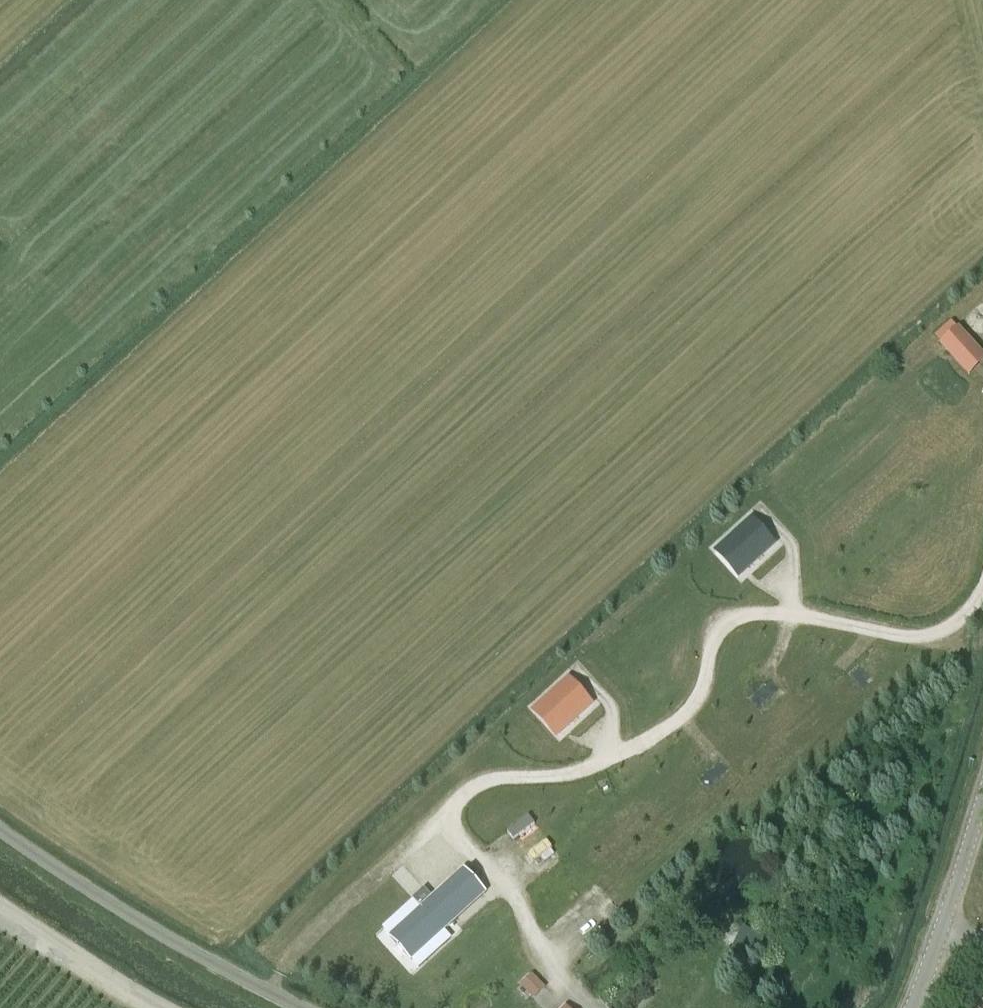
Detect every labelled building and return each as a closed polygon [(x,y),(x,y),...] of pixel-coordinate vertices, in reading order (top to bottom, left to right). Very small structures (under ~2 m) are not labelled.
[(958,331),(942,346),(964,370),(980,355),(958,331)] [(752,520),(721,548),(735,563),(739,560),(747,569),(774,545),(752,520)] [(556,720),(565,729),(591,705),(569,680),(539,707),(553,722),(556,720)] [(531,815),(509,829),(514,838),(536,823),(531,815)] [(389,938),(411,962),(486,894),(464,870),(432,899),(389,938)] [(521,986),(532,997),(542,986),(532,975),(521,986)]
